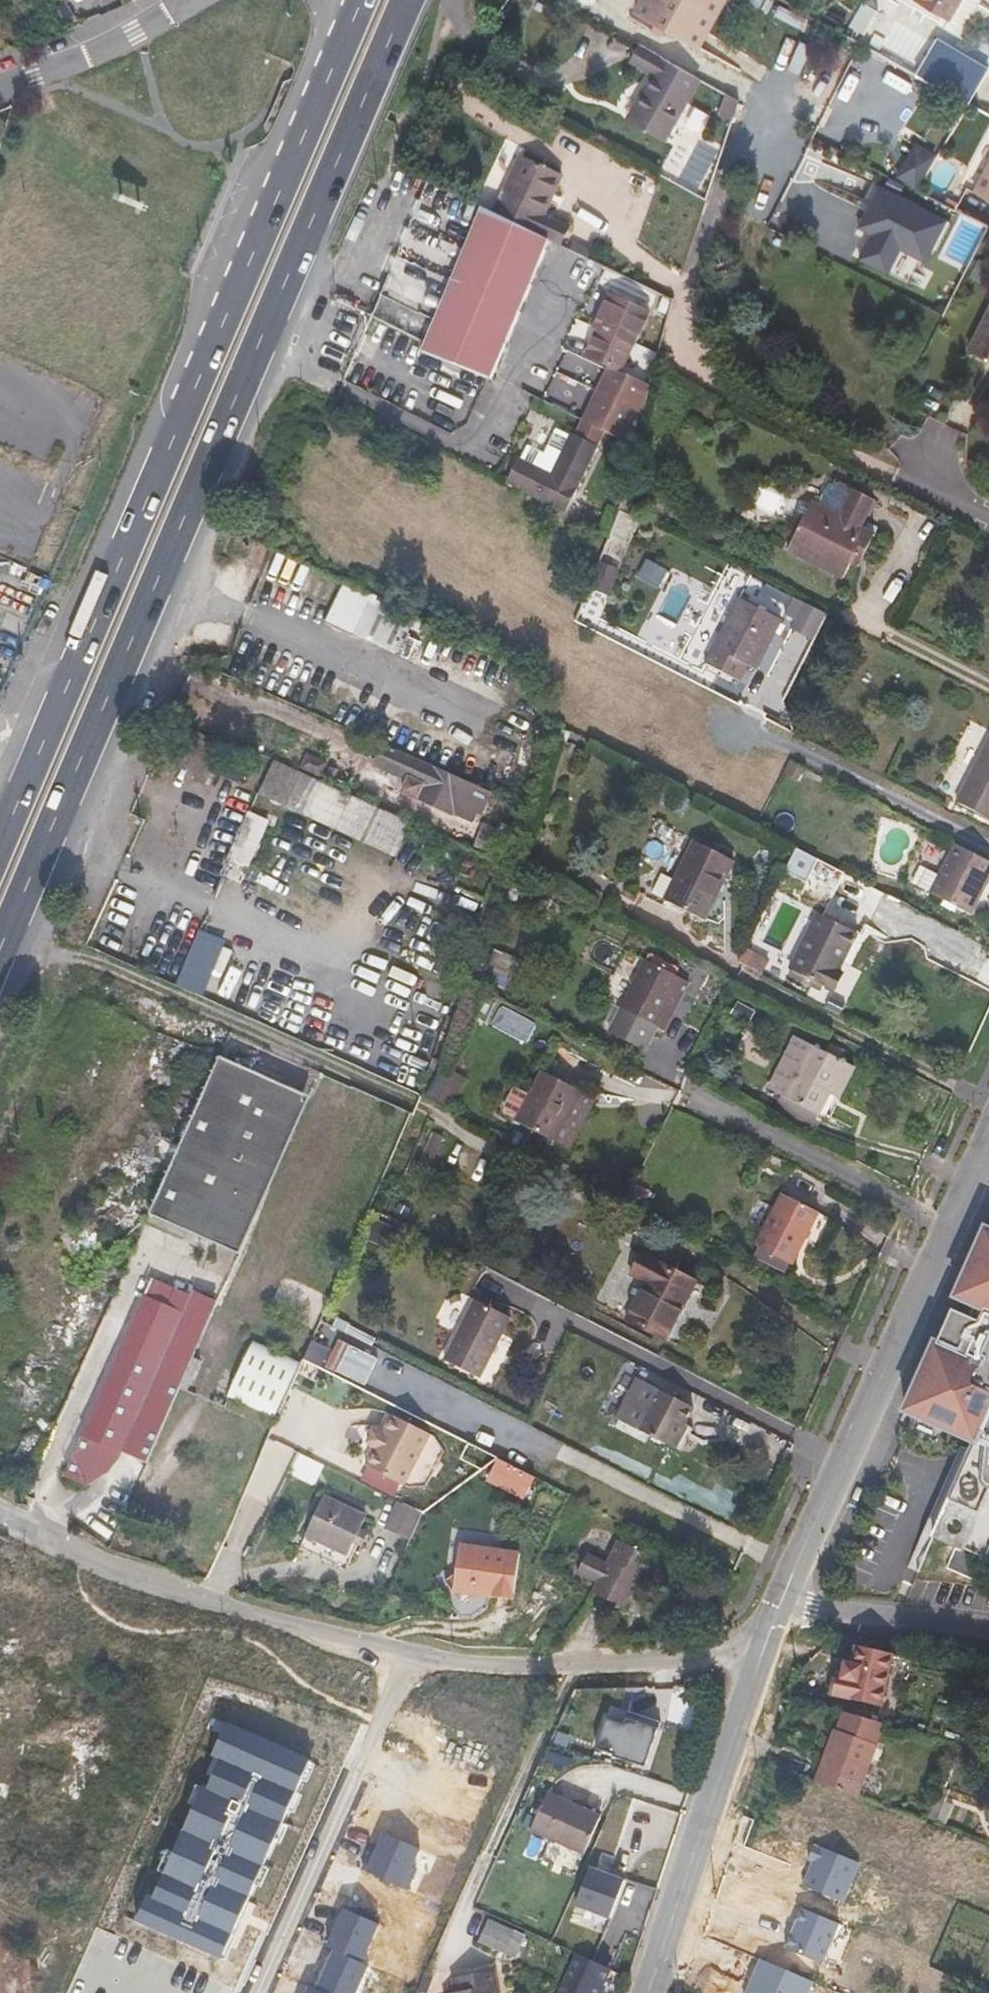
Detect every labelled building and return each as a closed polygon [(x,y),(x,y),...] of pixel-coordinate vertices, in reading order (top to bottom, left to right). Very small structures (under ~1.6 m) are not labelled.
[(634,12),(700,49),(726,0),(641,0),(634,12)] [(915,1),(941,16),(949,21),(961,0),(916,0),(915,1)] [(949,21),(941,16),(937,22),(960,36),(981,0),(961,0),(949,21)] [(868,33),(881,12),(868,4),(855,26),(868,33)] [(938,38),(893,11),(873,45),(918,72),(938,38)] [(701,79),(640,44),(630,62),(652,74),(630,112),(642,118),(638,126),(665,141),(701,79)] [(740,101),(729,95),(723,114),(735,117),(740,101)] [(961,109),(945,99),(933,118),(949,128),(961,109)] [(642,118),(630,112),(626,119),(638,126),(642,118)] [(936,151),(918,141),(898,173),(916,184),(936,151)] [(520,156),(494,213),(560,244),(568,226),(544,215),(562,176),(520,156)] [(988,199),(988,168),(976,192),(988,199)] [(933,247),(947,220),(880,187),(871,206),(877,209),(866,230),(873,234),(861,258),(889,273),(901,248),(922,259),(929,244),(933,247)] [(877,209),(871,206),(860,227),(866,230),(877,209)] [(484,211),(426,352),(496,380),(551,243),(484,211)] [(574,242),(570,249),(589,258),(592,251),(574,242)] [(182,252),(176,266),(183,269),(189,255),(182,252)] [(978,280),(985,283),(988,275),(988,267),(985,265),(978,280)] [(590,266),(583,280),(592,284),(598,270),(590,266)] [(608,366),(583,420),(605,431),(636,446),(651,384),(622,371),(651,310),(611,292),(594,327),(598,329),(586,356),(608,366)] [(969,350),(988,360),(988,311),(969,350)] [(574,435),(572,434),(552,475),(519,459),(507,482),(565,511),(598,446),(605,431),(583,420),(582,420),(574,435)] [(552,475),(572,434),(556,426),(543,451),(527,443),(519,459),(552,475)] [(836,479),(832,486),(846,493),(849,486),(836,479)] [(841,515),(813,501),(788,550),(845,579),(852,564),(859,567),(876,534),(861,527),(875,499),(854,489),(841,515)] [(417,619),(333,579),(315,617),(399,657),(417,619)] [(782,619),(739,597),(705,664),(740,681),(748,665),(757,670),(782,619)] [(830,615),(794,597),(781,617),(793,623),(790,628),(816,642),(830,615)] [(223,743),(182,725),(168,759),(209,777),(223,743)] [(573,735),(569,741),(577,745),(580,739),(573,735)] [(956,802),(988,819),(988,738),(956,802)] [(492,793),(384,744),(374,765),(407,780),(402,792),(478,825),(492,793)] [(329,762),(306,752),(299,767),(322,778),(329,762)] [(219,760),(214,771),(239,782),(244,771),(219,760)] [(450,840),(276,760),(260,794),(433,874),(450,840)] [(791,760),(784,773),(798,781),(804,768),(791,760)] [(274,822),(250,811),(232,854),(256,863),(274,822)] [(512,835),(484,823),(474,849),(502,861),(512,835)] [(735,861),(694,840),(674,879),(662,873),(652,894),(705,920),(735,861)] [(956,843),(940,875),(928,869),(920,887),(971,914),(988,879),(988,860),(956,843)] [(527,856),(521,869),(533,876),(540,863),(527,856)] [(810,860),(800,856),(793,871),(804,875),(810,860)] [(512,874),(508,887),(520,891),(525,878),(512,874)] [(858,933),(818,913),(789,970),(791,971),(824,988),(828,990),(840,969),(858,933)] [(745,965),(761,974),(768,960),(752,952),(745,965)] [(682,978),(647,960),(610,1032),(645,1050),(657,1027),(682,978)] [(199,974),(185,968),(177,986),(191,992),(199,974)] [(846,972),(840,969),(828,990),(835,994),(846,972)] [(824,988),(791,971),(789,976),(822,993),(824,988)] [(690,982),(682,978),(657,1027),(664,1031),(690,982)] [(436,1037),(420,1031),(413,1047),(429,1054),(436,1037)] [(830,1118),(856,1067),(837,1057),(841,1048),(825,1039),(820,1048),(814,1045),(794,1035),(770,1081),(775,1091),(782,1095),(771,1116),(809,1135),(821,1113),(830,1118)] [(404,1045),(385,1036),(380,1047),(399,1055),(404,1045)] [(216,1243),(286,1085),(221,1056),(150,1214),(216,1243)] [(464,1082),(430,1065),(420,1095),(425,1098),(432,1084),(457,1096),(464,1082)] [(580,1090),(542,1070),(516,1121),(554,1141),(580,1090)] [(457,1096),(432,1084),(425,1098),(436,1103),(450,1111),(457,1096)] [(312,1096),(286,1085),(216,1243),(241,1255),(312,1096)] [(597,1099),(580,1090),(554,1141),(570,1150),(597,1099)] [(179,1134),(186,1119),(160,1109),(153,1124),(179,1134)] [(444,1137),(434,1132),(420,1162),(430,1166),(444,1137)] [(651,1191),(634,1182),(624,1200),(642,1209),(651,1191)] [(820,1213),(783,1193),(756,1246),(758,1247),(791,1264),(793,1265),(820,1213)] [(986,1227),(956,1296),(976,1305),(988,1311),(988,1228),(986,1227)] [(758,1247),(754,1255),(787,1272),(791,1264),(758,1247)] [(698,1281),(643,1252),(630,1274),(646,1283),(627,1320),(666,1341),(698,1281)] [(153,1278),(66,1476),(89,1486),(111,1471),(123,1452),(148,1462),(196,1351),(171,1340),(183,1312),(169,1306),(176,1288),(153,1278)] [(110,1295),(85,1283),(74,1307),(99,1319),(110,1295)] [(216,1305),(176,1288),(169,1306),(183,1312),(171,1340),(196,1351),(216,1305)] [(511,1317),(475,1299),(444,1360),(480,1378),(511,1317)] [(988,1322),(988,1311),(976,1305),(971,1317),(988,1324),(988,1322)] [(89,1319),(67,1306),(53,1330),(75,1343),(89,1319)] [(988,1324),(971,1317),(954,1309),(939,1343),(936,1341),(905,1410),(977,1442),(975,1448),(935,1535),(987,1559),(988,1555),(988,1322),(988,1324)] [(228,1392),(269,1412),(294,1362),(253,1342),(228,1392)] [(336,1419),(350,1389),(309,1370),(295,1400),(299,1402),(294,1411),(316,1422),(321,1412),(336,1419)] [(694,1407),(634,1376),(613,1416),(674,1448),(694,1407)] [(365,1467),(403,1486),(429,1434),(391,1415),(382,1432),(380,1431),(372,1431),(366,1442),(371,1448),(374,1449),(365,1467)] [(935,1535),(975,1448),(965,1443),(925,1531),(935,1535)] [(535,1476),(498,1458),(486,1482),(523,1501),(535,1476)] [(367,1516),(325,1496),(306,1535),(349,1555),(367,1516)] [(407,1539),(420,1512),(397,1501),(384,1528),(407,1539)] [(657,1558),(619,1540),(607,1563),(588,1554),(577,1575),(597,1584),(593,1593),(607,1600),(611,1592),(629,1601),(637,1584),(642,1573),(648,1576),(657,1558)] [(521,1554),(460,1545),(456,1573),(445,1581),(462,1604),(475,1595),(499,1599),(499,1596),(514,1598),(521,1554)] [(648,1576),(642,1573),(637,1584),(642,1586),(648,1576)] [(629,1601),(611,1592),(607,1600),(625,1608),(629,1601)] [(0,1641),(0,1795),(18,1803),(75,1673),(0,1641)] [(838,1677),(832,1699),(880,1712),(894,1660),(860,1651),(856,1669),(846,1666),(843,1678),(838,1677)] [(645,1764),(655,1732),(639,1727),(641,1720),(626,1715),(624,1721),(606,1715),(596,1745),(614,1751),(613,1753),(645,1764)] [(639,1727),(655,1732),(657,1726),(641,1720),(639,1727)] [(145,1925),(223,1958),(311,1760),(231,1724),(216,1757),(222,1760),(208,1790),(204,1788),(145,1925)] [(816,1781),(858,1797),(877,1744),(839,1731),(829,1756),(826,1755),(816,1781)] [(532,1830),(584,1854),(600,1818),(548,1794),(532,1830)] [(369,1856),(363,1870),(408,1890),(416,1870),(412,1867),(420,1849),(384,1833),(373,1858),(369,1856)] [(816,1862),(806,1886),(847,1902),(863,1863),(818,1845),(812,1860),(816,1862)] [(611,1918),(628,1881),(591,1865),(575,1901),(611,1918)] [(345,1908),(328,1947),(335,1950),(362,1962),(379,1924),(345,1908)] [(503,1953),(511,1938),(487,1926),(480,1942),(503,1953)] [(523,1944),(511,1938),(503,1953),(516,1959),(523,1944)] [(317,1989),(326,1992),(357,1992),(369,1965),(362,1962),(335,1950),(317,1989)] [(569,1984),(588,1992),(603,1992),(613,1972),(581,1957),(569,1984)] [(749,1992),(809,1992),(815,1979),(764,1957),(749,1992)] [(495,1971),(452,1978),(454,1992),(448,1992),(499,1992),(495,1971)] [(569,1984),(565,1992),(588,1992),(569,1984)]
